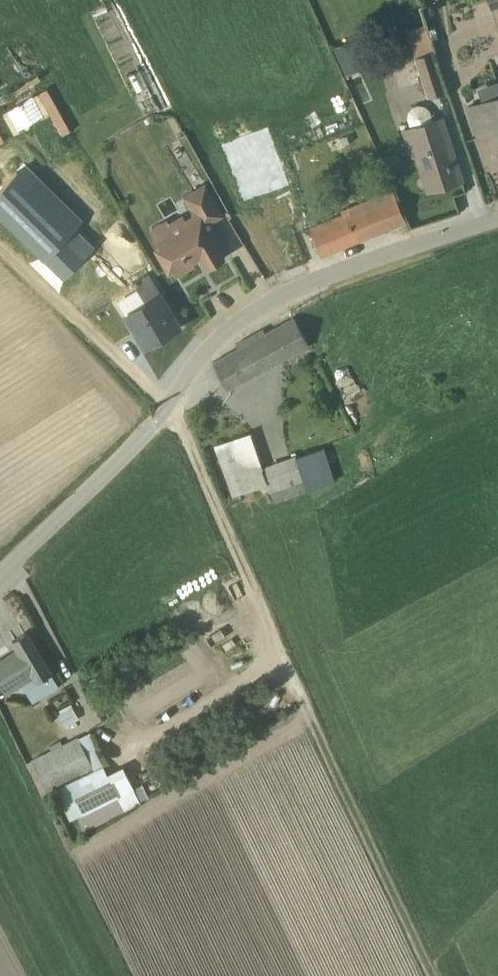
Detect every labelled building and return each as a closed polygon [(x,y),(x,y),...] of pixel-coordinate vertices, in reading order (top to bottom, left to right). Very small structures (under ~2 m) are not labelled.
[(472,6),(487,1),(490,10),(497,7),(497,0),(470,0),(472,6)] [(416,6),(401,11),(406,27),(407,26),(410,33),(406,35),(408,38),(424,32),(416,6)] [(340,36),(327,41),(326,42),(346,81),(367,72),(353,40),(344,44),(340,36)] [(432,53),(414,59),(427,98),(445,92),(432,53)] [(494,135),(497,149),(497,90),(495,82),(477,89),(480,101),(463,107),(475,142),(494,135)] [(426,192),(462,181),(462,180),(441,116),(432,119),(429,111),(424,106),(418,105),(412,107),(407,112),(406,118),(409,126),(400,129),(409,158),(409,159),(414,158),(426,192)] [(242,156),(224,164),(241,206),(289,187),(275,149),(244,161),(242,156)] [(28,231),(41,251),(108,211),(77,159),(24,191),(42,222),(40,224),(33,212),(16,222),(23,234),(28,231)] [(223,216),(204,184),(181,197),(191,215),(184,219),(181,214),(168,222),(166,219),(148,230),(157,245),(154,247),(166,267),(170,265),(175,273),(191,264),(192,264),(190,260),(200,255),(205,264),(221,255),(219,252),(225,248),(211,223),(223,216)] [(308,228),(320,257),(405,222),(390,190),(340,211),(337,207),(308,219),(311,226),(308,228)] [(179,327),(147,273),(132,282),(136,289),(124,297),(131,311),(124,315),(143,348),(179,327)] [(212,363),(228,391),(308,347),(293,319),(264,334),(262,330),(235,345),(237,349),(212,363)] [(287,498),(333,482),(328,467),(323,453),(308,457),(296,462),(294,457),(261,468),(249,435),(213,447),(231,498),(264,486),(267,494),(269,494),(273,505),(275,505),(287,500),(287,498)] [(0,661),(0,683),(6,694),(21,685),(32,703),(58,688),(25,634),(12,642),(17,651),(0,661)] [(57,716),(63,728),(78,720),(70,704),(58,711),(59,714),(57,716)] [(50,750),(30,760),(46,791),(79,774),(80,775),(88,771),(88,770),(92,768),(93,770),(104,764),(88,733),(77,738),(77,737),(61,744),(59,741),(48,746),(50,750)] [(88,828),(139,803),(121,767),(106,774),(102,766),(53,790),(69,820),(69,821),(81,815),(88,828)]
